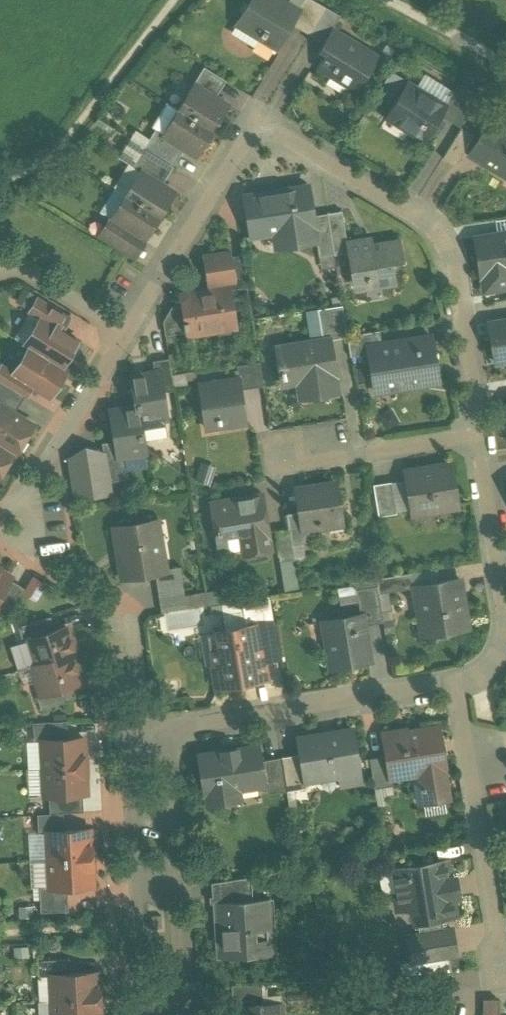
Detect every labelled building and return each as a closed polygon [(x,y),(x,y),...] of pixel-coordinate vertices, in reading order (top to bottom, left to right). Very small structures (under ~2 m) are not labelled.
[(280,0),(251,0),(240,19),(262,32),(258,39),(262,41),(263,39),(277,47),(293,21),(299,12),(297,11),(280,0)] [(313,0),(304,0),(297,11),(299,12),(293,21),(312,32),(327,8),(313,0)] [(312,32),(310,35),(323,43),(332,29),(340,16),(327,8),(312,32)] [(332,29),(323,43),(319,50),(326,54),(317,68),(332,76),(335,71),(360,87),(378,57),(332,29)] [(226,81),(204,67),(194,84),(216,98),(226,81)] [(216,98),(194,84),(178,109),(215,132),(219,126),(217,124),(229,106),(216,98)] [(446,107),(408,84),(387,117),(425,140),(446,107)] [(466,88),(447,120),(461,128),(462,128),(480,97),(466,88)] [(215,132),(178,109),(163,134),(162,135),(185,149),(197,157),(209,138),(211,139),(215,132)] [(488,124),(470,155),(505,176),(505,135),(488,124)] [(461,128),(443,159),(456,167),(474,136),(462,128),(461,128)] [(185,149),(162,135),(163,134),(156,129),(144,148),(174,166),(185,149)] [(174,166),(144,148),(133,167),(140,171),(163,184),(174,166)] [(163,184),(140,171),(125,195),(162,218),(166,211),(164,210),(175,192),(163,184)] [(308,186),(245,196),(252,237),(292,230),(294,245),(316,242),(317,241),(313,216),(308,186)] [(162,218),(125,195),(110,220),(144,241),(156,224),(158,225),(162,218)] [(342,212),(327,214),(334,254),(334,256),(348,254),(346,243),(347,243),(342,212)] [(327,214),(313,216),(317,241),(316,242),(319,257),(334,254),(327,214)] [(128,239),(106,226),(99,238),(121,251),(128,239)] [(476,238),(484,291),(505,288),(504,274),(505,274),(505,233),(476,238)] [(401,241),(371,246),(372,248),(365,249),(363,241),(347,243),(346,243),(348,254),(353,282),(355,282),(355,279),(366,278),(367,288),(397,283),(393,263),(404,261),(401,241)] [(211,291),(182,296),(188,335),(236,327),(230,290),(235,289),(230,257),(229,254),(205,258),(211,291)] [(242,255),(230,257),(235,289),(247,288),(247,287),(242,255)] [(69,318),(39,299),(30,313),(40,319),(41,318),(61,330),(69,318)] [(342,306),(318,309),(323,340),(329,338),(330,340),(347,337),(347,336),(342,306)] [(61,330),(41,318),(40,319),(37,324),(25,345),(30,348),(62,368),(63,367),(78,341),(61,330)] [(30,320),(26,321),(15,338),(25,345),(37,324),(30,320)] [(489,323),(496,363),(505,362),(505,320),(489,323)] [(379,331),(347,336),(347,337),(351,357),(370,354),(383,352),(382,345),(379,331)] [(431,337),(388,344),(393,378),(416,375),(417,382),(417,385),(438,382),(431,337)] [(323,340),(277,347),(283,384),(303,381),(304,389),(322,386),(323,391),(338,389),(330,340),(329,338),(323,340)] [(383,352),(370,354),(376,392),(397,388),(397,385),(417,382),(416,375),(393,378),(388,344),(382,345),(383,352)] [(62,368),(30,348),(14,373),(13,374),(33,386),(51,397),(68,370),(63,367),(62,368)] [(169,359),(153,362),(155,373),(159,373),(163,392),(174,390),(169,359)] [(260,362),(237,366),(239,379),(240,379),(241,390),(263,386),(260,362)] [(13,374),(14,373),(3,366),(0,370),(0,381),(25,396),(26,397),(33,386),(13,374)] [(155,373),(133,377),(138,407),(140,422),(141,422),(164,418),(167,418),(163,392),(159,373),(155,373)] [(239,379),(200,385),(204,415),(216,413),(218,426),(246,422),(241,390),(240,379),(239,379)] [(0,381),(0,405),(14,413),(25,396),(0,381)] [(0,405),(0,406),(2,408),(0,412),(0,444),(14,453),(13,454),(15,455),(33,425),(14,413),(0,405)] [(138,407),(111,411),(116,441),(118,457),(125,456),(145,452),(143,440),(141,422),(140,422),(138,407)] [(164,418),(141,422),(143,440),(167,436),(164,418)] [(116,441),(102,443),(109,482),(128,479),(125,456),(118,457),(116,441)] [(0,444),(0,475),(13,454),(14,453),(0,444)] [(148,456),(129,458),(131,467),(149,465),(148,456)] [(450,466),(426,470),(426,468),(405,472),(412,514),(458,506),(451,464),(450,464),(450,466)] [(336,483),(295,489),(299,512),(301,527),(304,527),(320,525),(342,521),(336,483)] [(262,495),(212,503),(219,546),(226,545),(226,543),(221,544),(219,531),(237,528),(238,532),(242,534),(245,554),(271,550),(262,495)] [(299,512),(286,514),(289,529),(291,546),(306,543),(304,527),(301,527),(299,512)] [(342,521),(320,525),(321,531),(330,530),(330,532),(344,530),(342,521)] [(156,522),(116,528),(119,548),(120,548),(122,561),(121,561),(124,578),(155,573),(165,572),(164,569),(156,522)] [(289,529),(275,531),(280,562),(294,560),(291,546),(289,529)] [(180,567),(164,569),(165,572),(155,573),(161,613),(187,609),(180,567)] [(10,580),(11,577),(0,571),(0,596),(10,580)] [(412,573),(376,579),(378,586),(379,594),(414,588),(414,586),(412,573)] [(38,600),(47,580),(33,574),(24,594),(38,600)] [(460,579),(414,586),(414,588),(423,636),(468,628),(460,579)] [(0,596),(0,614),(7,618),(25,589),(10,580),(0,596)] [(378,586),(356,589),(361,615),(362,615),(364,626),(384,623),(379,594),(378,586)] [(270,596),(241,600),(245,627),(258,625),(258,626),(274,624),(270,596)] [(361,615),(309,624),(309,625),(324,622),(332,668),(370,661),(364,626),(362,615),(361,615)] [(51,617),(18,627),(23,642),(27,641),(27,640),(55,631),(51,617)] [(245,627),(214,632),(219,663),(212,666),(215,687),(267,678),(263,653),(262,653),(258,626),(258,625),(245,627)] [(55,631),(27,640),(27,641),(35,666),(23,670),(24,670),(32,668),(32,667),(78,652),(75,645),(72,646),(67,627),(55,631)] [(78,652),(32,667),(32,668),(40,694),(41,695),(69,686),(81,682),(75,664),(78,663),(76,655),(78,654),(78,652)] [(69,686),(41,695),(40,694),(36,695),(41,710),(74,700),(69,686)] [(67,721),(33,723),(34,742),(42,742),(42,741),(68,739),(67,721)] [(439,726),(402,733),(402,731),(383,734),(387,756),(391,779),(392,779),(415,775),(420,803),(449,799),(445,770),(446,770),(439,726)] [(353,731),(298,740),(300,754),(304,780),(306,779),(339,774),(341,787),(362,784),(353,731)] [(68,739),(42,741),(42,742),(43,768),(87,766),(87,757),(85,758),(84,738),(68,739)] [(236,750),(224,752),(222,754),(201,757),(200,760),(204,782),(206,783),(209,803),(211,804),(229,801),(231,799),(230,791),(260,786),(257,762),(255,750),(252,749),(237,751),(236,750)] [(300,754),(282,757),(287,792),(307,788),(306,779),(304,780),(300,754)] [(387,756),(370,759),(375,789),(393,786),(392,779),(391,779),(387,756)] [(282,757),(257,762),(260,786),(266,785),(267,793),(269,795),(287,792),(282,757)] [(87,766),(43,768),(45,797),(49,796),(83,795),(87,794),(86,775),(88,775),(87,766)] [(83,795),(49,796),(50,814),(63,814),(84,812),(83,795)] [(50,814),(38,815),(39,834),(47,834),(47,832),(64,831),(63,814),(50,814)] [(64,831),(47,832),(47,834),(48,860),(94,858),(92,858),(91,830),(64,831)] [(94,858),(48,860),(50,887),(50,889),(67,888),(94,886),(92,858),(94,858)] [(447,861),(392,870),(393,872),(396,892),(396,894),(399,893),(401,894),(403,894),(406,895),(409,897),(412,900),(413,904),(414,906),(416,921),(417,921),(420,934),(444,930),(442,917),(455,915),(452,897),(458,896),(455,878),(450,879),(447,861)] [(393,872),(382,874),(386,894),(396,892),(393,872)] [(252,877),(212,883),(213,899),(253,896),(252,877)] [(67,888),(50,889),(50,887),(39,888),(41,913),(69,912),(67,888)] [(269,899),(229,902),(231,929),(219,930),(220,948),(216,948),(216,959),(277,955),(277,954),(263,955),(261,919),(271,919),(269,899)] [(162,917),(154,917),(155,928),(163,927),(162,917)] [(420,934),(408,936),(413,962),(456,955),(452,929),(444,930),(420,934)] [(70,959),(38,961),(39,977),(51,976),(51,975),(71,974),(70,959)] [(71,974),(51,975),(51,976),(52,1001),(98,999),(98,988),(100,988),(99,973),(71,974)] [(452,973),(424,974),(426,1011),(446,1010),(446,1004),(454,1004),(452,973)] [(262,984),(232,985),(232,1002),(252,1001),(252,1005),(263,1004),(262,984)] [(52,1001),(53,1014),(101,1014),(101,1010),(99,1010),(98,999),(52,1001)] [(483,1000),(483,1014),(498,1014),(499,1000),(483,1000)] [(252,1005),(253,1014),(244,1014),(282,1014),(282,1003),(263,1004),(252,1005)]
